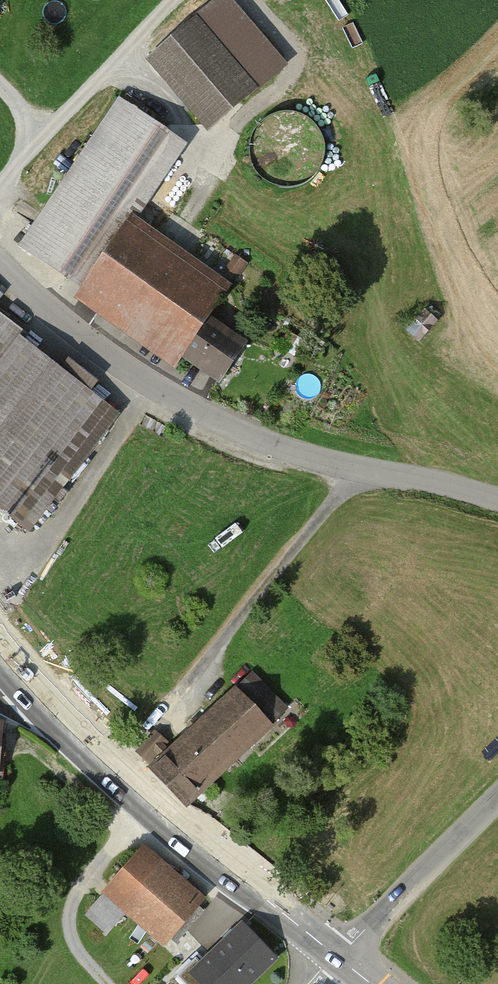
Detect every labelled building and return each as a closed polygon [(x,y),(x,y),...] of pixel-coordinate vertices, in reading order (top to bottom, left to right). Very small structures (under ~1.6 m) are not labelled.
[(191,9),(252,78),(284,50),(240,0),(201,0),(191,9)] [(185,15),(137,57),(197,126),(245,84),(185,15)] [(167,132),(111,95),(14,241),(69,278),(167,132)] [(257,116),(260,176),(307,174),(304,114),(257,116)] [(118,211),(63,295),(162,360),(167,352),(192,315),(217,276),(118,211)] [(233,345),(192,315),(167,352),(211,382),(233,345)] [(23,337),(0,319),(0,367),(23,337)] [(117,415),(21,341),(0,368),(0,503),(30,526),(117,415)] [(239,683),(196,723),(230,760),(273,720),(239,683)] [(196,723),(153,762),(187,799),(230,760),(196,723)] [(207,895),(144,841),(102,890),(164,944),(207,895)] [(246,914),(186,973),(197,983),(248,983),(282,950),(246,914)]
